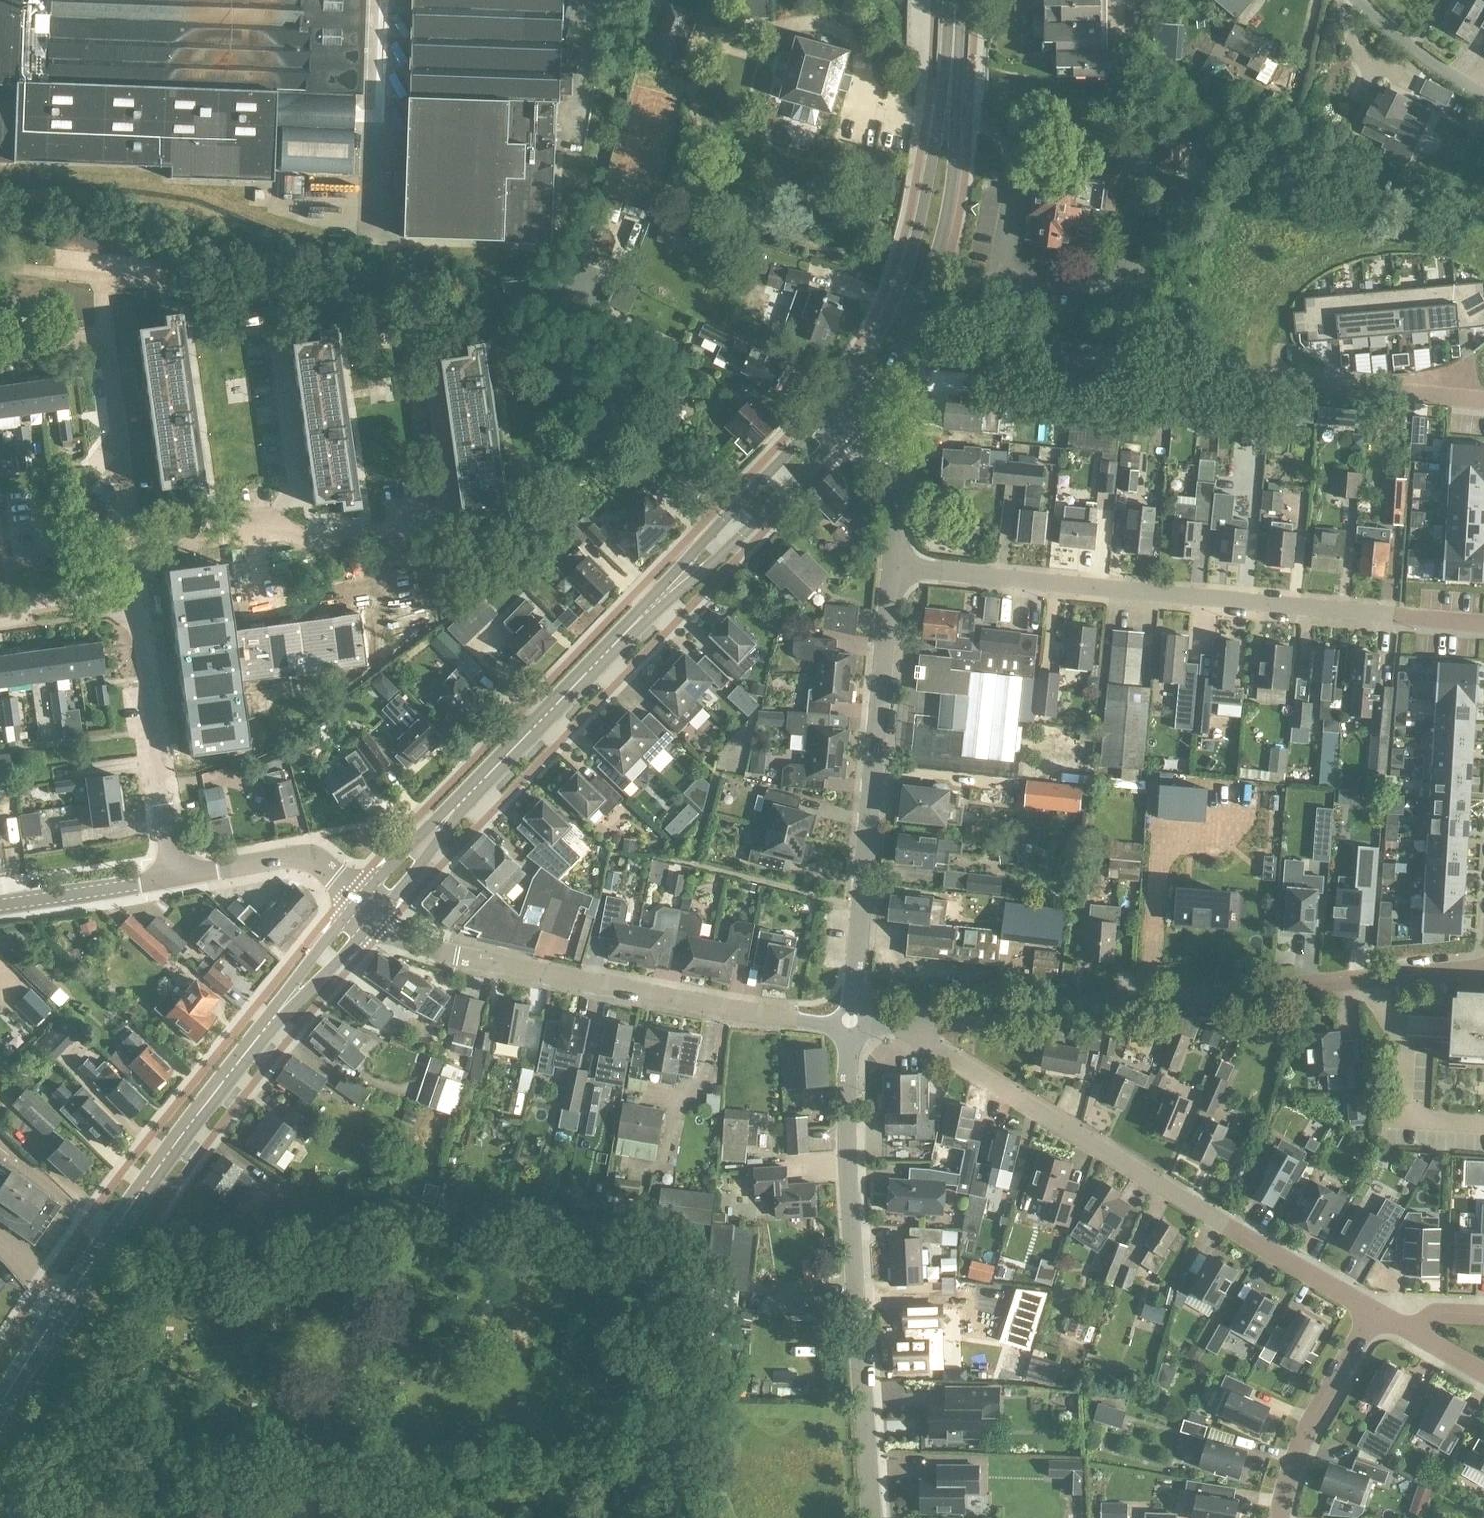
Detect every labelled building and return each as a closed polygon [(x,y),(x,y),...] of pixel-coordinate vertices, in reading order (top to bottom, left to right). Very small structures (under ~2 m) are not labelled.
[(360,0),(0,0),(0,162),(168,168),(167,178),(271,182),(272,130),(282,130),(281,172),(352,174),(354,95),(357,95),(360,0)] [(413,98),(411,98),(406,238),(505,241),(505,243),(551,245),(556,104),(559,104),(559,95),(572,95),(573,74),(570,74),(571,34),(585,34),(586,0),(416,0),(413,98)] [(1045,42),(1057,42),(1057,77),(1114,77),(1113,50),(1108,50),(1108,0),(1045,0),(1045,42)] [(1240,16),(1254,0),(1222,0),(1240,16)] [(1452,11),(1453,12),(1444,26),(1470,42),(1483,18),(1483,0),(1458,0),(1452,11)] [(1224,45),(1253,60),(1263,40),(1235,25),(1224,45)] [(832,113),(849,51),(798,37),(781,99),(832,113)] [(1428,81),(1421,94),(1434,100),(1440,87),(1428,81)] [(1363,123),(1366,124),(1361,132),(1384,144),(1382,147),(1387,148),(1383,155),(1405,166),(1422,132),(1412,127),(1413,124),(1423,129),(1431,112),(1411,102),(1411,101),(1382,87),(1372,107),(1371,107),(1367,108),(1362,118),(1363,123)] [(1180,160),(1187,161),(1191,144),(1158,137),(1155,154),(1162,156),(1160,164),(1178,168),(1180,160)] [(1040,223),(1027,222),(1025,240),(1037,241),(1037,243),(1040,243),(1041,245),(1044,248),(1050,249),(1056,245),(1059,246),(1060,241),(1066,242),(1066,246),(1083,248),(1088,211),(1085,211),(1086,206),(1115,210),(1120,172),(1083,167),(1080,184),(1069,183),(1070,174),(1054,172),(1054,175),(1038,173),(1037,183),(1033,214),(1041,215),(1040,223)] [(328,191),(328,206),(355,205),(354,190),(328,191)] [(658,242),(703,257),(712,233),(666,217),(658,242)] [(57,229),(54,250),(65,251),(67,230),(57,229)] [(76,252),(78,231),(67,230),(65,251),(76,252)] [(87,253),(89,232),(78,231),(76,252),(87,253)] [(97,255),(100,233),(89,232),(87,253),(97,255)] [(108,256),(110,235),(100,233),(97,255),(108,256)] [(119,257),(121,236),(110,235),(108,256),(119,257)] [(129,258),(132,237),(121,236),(119,257),(129,258)] [(140,259),(142,238),(132,237),(129,258),(140,259)] [(151,260),(153,239),(142,238),(140,259),(151,260)] [(161,262),(164,240),(153,239),(151,260),(161,262)] [(810,275),(772,267),(768,285),(806,293),(808,287),(810,275)] [(503,283),(504,295),(563,307),(561,279),(503,283)] [(1483,327),(1483,282),(1456,285),(1459,330),(1483,327)] [(1459,330),(1456,285),(1425,288),(1429,332),(1459,330)] [(1425,288),(1395,290),(1399,335),(1429,332),(1425,288)] [(826,345),(831,330),(834,331),(845,304),(841,303),(842,300),(814,290),(805,312),(800,310),(794,326),(806,331),(804,337),(826,345)] [(1399,335),(1395,290),(1365,293),(1369,337),(1399,335)] [(1339,340),(1369,337),(1365,293),(1335,296),(1339,340)] [(1339,340),(1335,296),(1305,298),(1306,311),(1294,313),(1296,335),(1300,334),(1300,343),(1306,349),(1310,345),(1310,342),(1339,340)] [(136,331),(159,490),(186,486),(187,497),(206,494),(204,483),(199,484),(176,327),(182,326),(180,315),(163,318),(164,327),(136,331)] [(774,366),(778,359),(738,340),(737,340),(705,324),(699,337),(732,353),(727,364),(777,388),(779,383),(781,384),(785,377),(783,376),(785,372),(774,366)] [(317,342),(289,346),(292,362),(312,503),(312,505),(339,501),(340,512),(350,510),(352,520),(361,518),(360,513),(359,509),(358,498),(352,499),(329,341),(335,341),(333,330),(320,332),(316,332),(317,342)] [(483,356),(488,355),(487,344),(469,347),(470,358),(443,362),(465,521),(492,517),(494,527),(512,524),(511,513),(505,514),(483,356)] [(1461,358),(1460,346),(1452,346),(1453,358),(1461,358)] [(673,351),(654,378),(667,388),(686,361),(673,351)] [(1410,366),(1409,354),(1401,355),(1402,367),(1410,366)] [(1342,368),(1350,367),(1349,355),(1341,356),(1342,368)] [(1393,355),(1394,367),(1402,367),(1401,355),(1393,355)] [(58,423),(60,423),(59,422),(69,420),(63,379),(50,381),(50,377),(38,379),(43,412),(56,410),(58,423)] [(26,380),(26,384),(15,386),(19,415),(43,412),(38,379),(26,380)] [(1,384),(0,384),(0,418),(19,415),(15,386),(2,388),(1,384)] [(1124,391),(1079,387),(1078,403),(1110,406),(1109,413),(1074,409),(1070,409),(1066,448),(1118,454),(1122,414),(1124,391)] [(749,394),(740,404),(745,408),(727,426),(740,438),(735,443),(748,456),(780,423),(754,398),(754,399),(749,394)] [(948,400),(945,428),(999,434),(1003,401),(984,399),(983,402),(948,399),(948,400)] [(1360,410),(1319,406),(1317,425),(1358,429),(1360,410)] [(1262,449),(1266,415),(1244,412),(1240,446),(1262,449)] [(1426,420),(1413,419),(1411,444),(1425,445),(1426,420)] [(69,420),(59,422),(60,423),(62,442),(72,441),(69,420)] [(26,426),(14,428),(16,442),(28,440),(26,426)] [(30,454),(28,440),(16,442),(18,456),(30,454)] [(1483,467),(1483,446),(1443,443),(1442,464),(1483,467)] [(964,478),(976,479),(976,484),(992,485),(994,466),(989,466),(990,450),(980,449),(980,448),(966,447),(966,451),(946,450),(945,461),(942,464),(942,471),(944,473),(944,476),(945,476),(944,486),(944,489),(957,490),(963,490),(964,478)] [(1121,451),(1119,470),(1124,470),(1138,471),(1140,452),(1121,451)] [(1010,463),(1008,484),(1027,485),(1025,511),(1022,511),(1019,540),(1044,542),(1046,513),(1040,513),(1044,466),(1033,465),(1034,458),(1019,457),(1019,464),(1010,463)] [(1200,460),(1195,506),(1195,507),(1196,507),(1195,517),(1212,519),(1213,508),(1212,508),(1217,461),(1200,460)] [(1101,461),(1098,493),(1115,495),(1118,462),(1101,461)] [(996,462),(994,483),(1008,484),(1010,463),(996,462)] [(1440,483),(1483,486),(1483,467),(1442,464),(1440,483)] [(1136,491),(1138,471),(1124,470),(1122,490),(1136,491)] [(654,493),(662,484),(647,471),(638,480),(654,493)] [(1358,498),(1360,474),(1336,472),(1334,496),(1358,498)] [(835,523),(843,515),(849,521),(865,505),(856,496),(858,495),(845,482),(844,482),(834,473),(817,490),(824,497),(816,504),(835,523)] [(1414,473),(1413,481),(1426,482),(1426,474),(1414,473)] [(1386,479),(1383,526),(1402,528),(1405,480),(1386,479)] [(1425,490),(1426,482),(1413,481),(1413,489),(1425,490)] [(1440,483),(1439,503),(1449,504),(1449,503),(1483,505),(1483,486),(1440,483)] [(641,504),(630,515),(655,541),(675,521),(650,496),(649,497),(641,489),(634,497),(641,504)] [(1282,511),(1283,492),(1263,491),(1262,509),(1282,511)] [(1214,495),(1213,508),(1212,519),(1211,525),(1211,531),(1223,532),(1220,559),(1244,561),(1247,531),(1248,522),(1231,520),(1232,509),(1233,497),(1214,495)] [(1483,524),(1483,505),(1449,503),(1449,504),(1448,522),(1483,524)] [(1175,521),(1173,521),(1171,555),(1198,557),(1201,524),(1201,523),(1195,522),(1195,517),(1196,507),(1195,507),(1195,506),(1176,504),(1175,521)] [(1128,536),(1127,551),(1151,553),(1155,508),(1129,505),(1128,518),(1126,517),(1124,535),(1128,536)] [(1061,544),(1094,547),(1096,525),(1095,525),(1097,509),(1084,508),(1083,523),(1064,522),(1061,544)] [(1411,520),(1423,520),(1424,512),(1411,512),(1411,520)] [(619,526),(611,519),(604,526),(611,533),(610,534),(636,560),(655,541),(630,515),(619,526)] [(600,546),(608,538),(585,516),(577,524),(600,546)] [(1423,520),(1411,520),(1410,528),(1423,529),(1423,520)] [(588,537),(572,522),(563,532),(579,547),(588,537)] [(1292,524),(1272,522),(1271,531),(1267,564),(1293,566),(1296,534),(1292,533),(1292,524)] [(1447,541),(1483,543),(1483,524),(1448,522),(1447,541)] [(856,545),(840,528),(831,537),(847,554),(856,545)] [(1344,532),(1316,530),(1313,568),(1340,571),(1344,532)] [(1360,573),(1385,575),(1386,560),(1389,560),(1390,544),(1388,544),(1388,533),(1369,532),(1368,542),(1362,541),(1360,573)] [(1483,562),(1483,543),(1447,541),(1446,559),(1446,560),(1483,562)] [(770,568),(772,570),(769,573),(784,587),(787,584),(804,600),(829,575),(806,554),(801,559),(791,550),(784,558),(783,557),(779,560),(778,559),(770,568)] [(1409,550),(1408,558),(1420,559),(1421,551),(1409,550)] [(613,586),(605,577),(607,576),(589,558),(588,559),(580,551),(574,557),(571,554),(558,568),(584,594),(577,601),(586,610),(593,603),(594,604),(613,586)] [(1420,567),(1420,559),(1408,558),(1408,566),(1420,567)] [(1483,570),(1483,562),(1446,560),(1446,559),(1436,559),(1435,580),(1483,583),(1483,570)] [(225,564),(161,573),(163,588),(169,587),(173,616),(167,617),(168,629),(174,628),(176,643),(170,644),(172,657),(178,656),(181,675),(175,676),(176,688),(182,687),(184,702),(178,703),(180,715),(186,715),(188,730),(182,730),(184,743),(189,742),(191,757),(249,749),(241,683),(370,666),(363,614),(234,631),(225,564)] [(536,661),(542,655),(541,650),(543,648),(545,650),(554,641),(550,636),(557,629),(546,618),(539,625),(529,616),(536,609),(527,599),(505,621),(518,633),(508,642),(518,652),(511,659),(521,670),(531,660),(536,661)] [(823,628),(856,635),(859,608),(826,604),(823,628)] [(973,639),(975,615),(959,614),(959,612),(941,610),(941,611),(927,610),(924,636),(938,638),(937,648),(951,649),(956,649),(957,638),(973,639)] [(466,613),(448,630),(462,644),(480,627),(466,613)] [(747,655),(757,645),(754,642),(757,639),(747,630),(745,633),(730,619),(727,621),(721,621),(715,628),(715,633),(712,636),(727,651),(718,661),(739,680),(755,663),(747,655)] [(1069,626),(1065,667),(1091,669),(1095,628),(1069,626)] [(980,660),(953,658),(926,655),(922,692),(942,694),(938,729),(964,732),(962,756),(1014,761),(1019,721),(1034,722),(1038,678),(1033,678),(1037,636),(983,630),(981,651),(980,660)] [(1113,631),(1108,689),(1107,700),(1101,765),(1142,769),(1148,704),(1149,689),(1139,688),(1144,633),(1113,631)] [(464,652),(451,640),(444,633),(434,643),(454,662),(464,652)] [(1164,640),(1161,681),(1185,683),(1188,637),(1164,635),(1164,640)] [(817,666),(817,676),(850,679),(851,673),(854,674),(856,655),(839,654),(836,650),(837,640),(795,636),(793,653),(799,660),(814,661),(817,666)] [(956,649),(951,649),(953,658),(980,660),(981,651),(972,650),(973,639),(957,638),(956,649)] [(1217,702),(1242,704),(1244,689),(1232,688),(1233,672),(1235,672),(1237,641),(1215,639),(1213,670),(1220,670),(1217,702)] [(87,642),(75,643),(80,676),(104,673),(100,643),(87,645),(87,642)] [(80,676),(75,643),(63,645),(64,648),(51,650),(55,680),(80,676)] [(1285,704),(1287,688),(1290,646),(1276,645),(1276,644),(1265,643),(1265,644),(1261,644),(1260,660),(1259,660),(1258,675),(1259,675),(1258,686),(1256,702),(1285,704)] [(1338,651),(1326,650),(1323,647),(1317,646),(1314,649),(1312,648),(1309,680),(1324,682),(1322,698),(1323,698),(1332,699),(1334,684),(1334,683),(1335,683),(1338,651)] [(31,683),(55,680),(51,650),(39,652),(38,648),(27,650),(31,683)] [(7,686),(31,683),(27,650),(15,652),(15,655),(3,657),(7,686)] [(1360,651),(1357,653),(1353,653),(1350,684),(1354,685),(1351,714),(1374,716),(1373,734),(1375,734),(1387,735),(1391,696),(1392,687),(1378,685),(1379,670),(1376,670),(1378,655),(1366,654),(1364,651),(1360,651)] [(673,669),(669,672),(696,699),(713,682),(721,690),(731,680),(706,655),(696,665),(683,652),(670,665),(673,669)] [(1438,683),(1477,685),(1478,665),(1440,663),(1438,682),(1438,683)] [(1100,678),(1101,666),(1092,665),(1091,678),(1100,678)] [(476,684),(459,667),(443,683),(450,691),(438,703),(450,716),(447,719),(457,730),(468,720),(471,721),(475,721),(477,718),(477,716),(475,712),(484,703),(470,690),(476,684)] [(658,714),(679,734),(705,707),(696,699),(669,672),(666,676),(662,673),(649,686),(663,700),(667,704),(658,714)] [(1041,672),(1037,714),(1057,716),(1061,674),(1041,672)] [(1398,680),(1410,681),(1411,673),(1399,672),(1398,680)] [(1210,708),(1212,675),(1200,674),(1199,688),(1197,707),(1197,710),(1195,733),(1208,734),(1210,708)] [(850,684),(850,679),(817,676),(816,686),(811,690),(810,690),(808,713),(830,715),(831,704),(835,701),(852,703),(853,684),(850,684)] [(1410,681),(1398,680),(1398,688),(1410,689),(1410,681)] [(1427,702),(1437,703),(1437,702),(1476,704),(1477,685),(1438,683),(1438,682),(1429,681),(1427,702)] [(1332,699),(1323,698),(1321,720),(1324,720),(1320,787),(1336,788),(1344,685),(1334,684),(1332,699)] [(99,706),(108,705),(106,685),(96,687),(99,706)] [(59,707),(65,706),(63,691),(51,693),(52,705),(58,704),(59,707)] [(422,761),(429,754),(428,750),(430,748),(432,750),(442,740),(408,705),(398,695),(382,711),(404,733),(396,741),(404,749),(396,757),(406,767),(414,760),(415,762),(418,759),(422,761)] [(15,698),(2,700),(4,714),(17,712),(15,698)] [(1292,726),(1310,728),(1311,703),(1294,702),(1292,726)] [(1436,721),(1475,723),(1476,704),(1437,702),(1437,703),(1436,721)] [(55,721),(67,719),(65,706),(59,707),(58,704),(52,705),(55,721)] [(614,723),(617,726),(614,730),(641,756),(649,764),(675,737),(650,713),(640,723),(627,709),(614,723)] [(1395,718),(1407,719),(1408,711),(1395,710),(1395,718)] [(810,751),(844,754),(844,749),(848,749),(849,730),(832,729),(829,726),(830,715),(808,713),(788,711),(788,714),(759,712),(758,725),(787,727),(787,728),(792,735),(807,737),(811,741),(810,751)] [(19,726),(17,712),(4,714),(6,728),(19,726)] [(1173,735),(1189,733),(1187,718),(1171,720),(1173,735)] [(1407,727),(1407,719),(1395,718),(1394,726),(1407,727)] [(1475,723),(1436,721),(1435,740),(1474,743),(1475,723)] [(1148,769),(1172,769),(1172,759),(1157,759),(1157,722),(1149,722),(1148,769)] [(1081,729),(1080,741),(1095,742),(1095,729),(1081,729)] [(606,730),(593,744),(607,757),(598,767),(623,791),(633,781),(624,773),(641,756),(614,730),(610,734),(606,730)] [(392,765),(367,733),(353,744),(377,776),(392,765)] [(1388,735),(1387,735),(1375,734),(1373,772),(1385,773),(1388,735)] [(1472,762),(1474,743),(1435,740),(1434,759),(1472,762)] [(303,759),(299,744),(286,748),(290,762),(303,759)] [(263,772),(288,761),(283,749),(258,760),(263,772)] [(1392,757),(1404,758),(1405,750),(1392,749),(1392,757)] [(753,759),(764,760),(765,750),(753,750),(753,759)] [(366,790),(357,775),(366,769),(354,751),(341,759),(346,766),(323,781),(338,804),(339,803),(342,806),(366,790)] [(843,759),(844,754),(810,751),(809,761),(805,765),(790,764),(783,769),(781,786),(824,790),(825,780),(828,777),(845,778),(847,760),(843,759)] [(1286,752),(1271,751),(1269,771),(1284,772),(1286,752)] [(1404,758),(1392,757),(1391,765),(1404,766),(1404,758)] [(1434,759),(1424,758),(1423,778),(1471,781),(1472,762),(1434,759)] [(53,766),(55,778),(76,775),(74,762),(53,766)] [(270,819),(296,813),(288,782),(286,782),(283,770),(261,775),(264,787),(262,788),(270,819)] [(583,818),(586,815),(588,818),(598,808),(607,816),(624,799),(603,779),(593,788),(579,774),(576,777),(570,777),(564,783),(564,789),(561,792),(576,806),(574,809),(583,818)] [(86,779),(89,804),(122,799),(121,788),(117,788),(115,775),(86,779)] [(1431,798),(1470,800),(1471,781),(1423,778),(1423,779),(1428,779),(1427,798),(1431,799),(1431,798)] [(75,791),(74,781),(54,784),(55,794),(75,791)] [(1059,808),(1080,810),(1082,786),(1062,784),(1047,783),(1031,781),(1029,801),(1028,805),(1059,808)] [(226,814),(220,785),(201,789),(208,818),(226,814)] [(902,819),(945,824),(945,822),(961,824),(962,809),(957,808),(958,795),(948,794),(949,792),(947,792),(947,789),(945,786),(936,785),(934,787),(933,790),(905,787),(902,819)] [(1159,818),(1206,822),(1208,789),(1161,786),(1159,818)] [(1388,787),(1387,795),(1399,796),(1400,788),(1388,787)] [(773,816),(769,829),(806,838),(807,833),(812,834),(816,816),(798,811),(801,798),(767,789),(761,813),(773,816)] [(965,792),(964,819),(1006,821),(1007,794),(965,792)] [(1338,803),(1350,804),(1351,792),(1339,792),(1338,803)] [(1399,804),(1399,796),(1387,795),(1386,803),(1399,804)] [(1431,798),(1431,799),(1430,817),(1469,819),(1470,800),(1431,798)] [(89,804),(92,828),(122,824),(120,812),(124,811),(122,799),(89,804)] [(522,852),(542,867),(558,879),(580,856),(561,837),(571,827),(568,824),(571,821),(562,812),(559,815),(544,801),(541,804),(535,804),(529,810),(529,816),(527,818),(541,833),(522,852)] [(23,837),(40,835),(37,814),(20,816),(23,837)] [(1469,819),(1430,817),(1429,836),(1468,838),(1469,819)] [(61,833),(81,831),(79,821),(59,824),(61,833)] [(980,826),(967,825),(966,833),(979,835),(980,826)] [(1386,833),(1398,834),(1399,826),(1387,825),(1386,833)] [(804,844),(806,838),(769,829),(766,842),(754,839),(748,862),(783,871),(786,858),(804,863),(809,845),(804,844)] [(1332,834),(1316,832),(1314,860),(1330,862),(1332,834)] [(1397,842),(1398,834),(1386,833),(1385,841),(1397,842)] [(934,870),(934,869),(948,871),(950,852),(961,853),(962,842),(900,835),(896,863),(918,865),(917,868),(934,870)] [(496,893),(502,899),(503,899),(526,874),(519,868),(520,867),(508,855),(508,852),(503,847),(499,848),(498,846),(497,846),(485,836),(461,861),(473,872),(473,873),(494,893),(495,894),(496,893)] [(1468,838),(1429,836),(1428,855),(1467,857),(1468,838)] [(1017,841),(998,843),(1001,864),(1019,862),(1017,841)] [(1121,867),(1120,879),(1138,880),(1141,855),(1141,845),(1112,843),(1112,852),(1110,866),(1121,867)] [(1338,891),(1335,935),(1359,936),(1360,924),(1362,904),(1374,905),(1379,852),(1379,848),(1377,848),(1377,850),(1359,848),(1356,892),(1338,891)] [(1467,857),(1428,855),(1427,874),(1466,877),(1467,857)] [(1098,876),(1099,859),(1087,858),(1086,875),(1098,876)] [(1263,858),(1262,870),(1275,871),(1275,859),(1263,858)] [(1384,863),(1383,871),(1395,872),(1396,864),(1384,863)] [(424,900),(424,909),(433,916),(438,916),(451,928),(479,938),(510,945),(535,950),(542,930),(569,939),(581,906),(590,909),(594,897),(571,889),(558,879),(542,867),(533,879),(520,915),(503,899),(502,899),(496,893),(495,894),(494,893),(488,900),(481,893),(476,898),(451,876),(437,891),(432,891),(424,900)] [(1395,880),(1395,872),(1383,871),(1383,879),(1395,880)] [(673,874),(669,895),(682,897),(686,876),(673,874)] [(967,890),(1000,894),(1002,878),(969,874),(967,890)] [(1426,893),(1464,896),(1466,877),(1427,874),(1426,893)] [(1307,890),(1289,889),(1286,931),(1314,933),(1317,892),(1322,893),(1324,877),(1309,876),(1307,890)] [(277,945),(312,907),(289,886),(260,917),(247,905),(243,910),(235,903),(228,911),(260,942),(266,935),(277,945)] [(1180,890),(1177,923),(1226,926),(1229,894),(1180,890)] [(1426,893),(1424,913),(1463,915),(1464,896),(1426,893)] [(639,928),(629,926),(626,921),(629,906),(624,899),(607,896),(599,938),(609,940),(612,944),(608,960),(627,964),(627,960),(633,961),(639,928)] [(890,920),(912,922),(945,925),(948,901),(932,899),(912,896),(911,899),(893,897),(890,920)] [(1381,902),(1380,910),(1392,911),(1393,902),(1381,902)] [(908,956),(998,966),(1001,940),(1061,946),(1065,910),(1005,904),(1002,931),(987,930),(945,925),(912,922),(908,956)] [(1090,921),(1089,921),(1086,960),(1113,962),(1115,925),(1119,925),(1121,907),(1091,905),(1090,921)] [(663,950),(673,952),(681,910),(664,907),(657,912),(654,926),(649,929),(639,928),(633,961),(638,962),(637,966),(656,969),(659,953),(663,950)] [(237,930),(238,929),(215,909),(190,938),(213,959),(222,948),(226,951),(223,949),(238,931),(237,930)] [(702,974),(707,975),(713,942),(703,940),(700,935),(703,920),(698,913),(681,910),(673,952),(683,954),(686,958),(683,974),(701,978),(702,974)] [(1392,919),(1392,911),(1380,910),(1380,918),(1392,919)] [(1462,935),(1463,915),(1424,913),(1423,933),(1462,935)] [(156,919),(147,930),(177,956),(187,945),(156,919)] [(713,942),(707,975),(712,976),(712,980),(730,983),(733,967),(737,964),(747,966),(755,924),(738,921),(731,926),(728,941),(723,944),(713,942)] [(265,954),(238,931),(223,949),(226,951),(250,972),(265,954)] [(784,986),(788,987),(792,966),(796,967),(798,954),(795,953),(795,950),(781,947),(784,935),(760,931),(754,959),(768,962),(764,982),(768,983),(771,988),(779,989),(784,986)] [(1378,936),(1377,947),(1390,946),(1390,937),(1378,936)] [(141,947),(162,965),(171,956),(150,937),(141,947)] [(1061,953),(1036,950),(1032,979),(1057,982),(1061,953)] [(434,1022),(445,1007),(452,997),(433,984),(431,987),(423,981),(409,971),(408,967),(403,964),(400,964),(395,961),(392,966),(383,960),(381,959),(378,959),(376,962),(365,977),(406,1005),(406,1006),(417,1014),(418,1013),(434,1022)] [(202,978),(223,995),(230,986),(223,980),(225,978),(219,973),(224,967),(217,961),(210,968),(202,978)] [(202,978),(210,968),(203,962),(195,972),(202,978)] [(21,972),(48,997),(57,988),(30,963),(21,972)] [(208,1011),(217,999),(195,981),(177,1003),(167,995),(155,1009),(195,1042),(198,1039),(201,1038),(205,1034),(204,1031),(215,1017),(208,1011)] [(371,997),(357,985),(340,1004),(364,1026),(368,1021),(376,1028),(390,1012),(382,1005),(383,1004),(373,995),(371,997)] [(30,990),(15,1006),(35,1026),(50,1010),(30,990)] [(452,1027),(475,1033),(483,1002),(460,996),(452,1027)] [(1447,1013),(1447,1014),(1452,1014),(1449,1063),(1466,1064),(1465,1068),(1449,1067),(1449,1068),(1466,1069),(1467,1064),(1483,1065),(1483,999),(1453,997),(1452,1013),(1447,1013)] [(499,1018),(495,1042),(529,1048),(533,1024),(527,1023),(530,1007),(502,1002),(501,1006),(495,1005),(493,1017),(499,1018)] [(561,1024),(547,1021),(537,1071),(552,1074),(555,1060),(576,1065),(579,1052),(582,1052),(589,1021),(576,1019),(574,1016),(569,1015),(566,1016),(563,1016),(561,1024)] [(64,1019),(53,1030),(66,1043),(77,1032),(64,1019)] [(1156,1030),(1166,1038),(1174,1028),(1163,1020),(1156,1030)] [(333,1061),(338,1055),(348,1063),(358,1051),(349,1043),(359,1032),(344,1025),(338,1031),(326,1021),(309,1041),(333,1061)] [(607,1023),(601,1054),(600,1054),(595,1081),(624,1087),(630,1057),(626,1056),(631,1028),(607,1023)] [(1112,1055),(1114,1040),(1121,1040),(1123,1026),(1105,1023),(1100,1053),(1099,1053),(1095,1072),(1109,1075),(1114,1055),(1112,1055)] [(1088,1054),(1089,1049),(1099,1051),(1102,1029),(1080,1025),(1071,1027),(1070,1036),(1078,1038),(1077,1049),(1079,1049),(1078,1052),(1088,1054)] [(1208,1025),(1201,1042),(1218,1048),(1224,1031),(1208,1025)] [(642,1068),(694,1077),(700,1038),(655,1030),(655,1032),(648,1030),(645,1052),(633,1050),(629,1077),(641,1079),(642,1068)] [(1176,1073),(1190,1038),(1174,1032),(1161,1066),(1176,1073)] [(132,1033),(123,1043),(137,1057),(128,1066),(153,1091),(173,1071),(147,1046),(147,1047),(132,1033)] [(491,1035),(479,1033),(477,1048),(487,1050),(489,1050),(491,1035)] [(1339,1063),(1337,1033),(1307,1036),(1310,1076),(1329,1074),(1330,1088),(1355,1087),(1353,1062),(1339,1063)] [(476,1039),(455,1034),(451,1052),(471,1057),(476,1039)] [(1077,1049),(1047,1044),(1043,1068),(1062,1072),(1063,1074),(1068,1074),(1070,1073),(1081,1075),(1082,1064),(1086,1064),(1088,1054),(1078,1052),(1079,1049),(1077,1049)] [(28,1054),(36,1063),(46,1053),(37,1045),(28,1054)] [(477,1048),(471,1079),(482,1081),(487,1050),(477,1048)] [(787,1088),(827,1085),(824,1050),(798,1052),(798,1054),(785,1055),(787,1088)] [(277,1081),(311,1104),(327,1080),(294,1057),(277,1081)] [(90,1081),(91,1081),(107,1097),(128,1119),(145,1102),(123,1080),(122,1081),(108,1067),(101,1074),(88,1060),(78,1070),(90,1081)] [(455,1115),(469,1074),(445,1065),(441,1077),(439,1076),(429,1106),(455,1115)] [(1110,1081),(1110,1084),(1108,1088),(1110,1089),(1105,1101),(1108,1102),(1109,1105),(1115,1107),(1117,1106),(1125,1109),(1135,1084),(1144,1088),(1149,1076),(1121,1065),(1117,1075),(1114,1074),(1113,1078),(1110,1081)] [(580,1113),(589,1072),(570,1068),(561,1108),(580,1113)] [(1151,1090),(1161,1094),(1167,1078),(1158,1074),(1151,1090)] [(924,1108),(929,1108),(929,1076),(886,1076),(886,1094),(882,1094),(882,1110),(886,1110),(886,1135),(916,1135),(916,1140),(934,1140),(934,1120),(924,1120),(924,1108)] [(1214,1116),(1229,1083),(1214,1076),(1200,1109),(1214,1116)] [(361,1105),(371,1092),(355,1081),(354,1084),(344,1077),(336,1088),(361,1105)] [(80,1091),(68,1079),(52,1094),(64,1106),(80,1091)] [(596,1125),(602,1088),(588,1086),(581,1123),(596,1125)] [(1166,1134),(1176,1139),(1187,1112),(1188,1112),(1193,1102),(1167,1091),(1152,1129),(1156,1130),(1156,1134),(1163,1137),(1166,1134)] [(21,1113),(46,1136),(60,1121),(35,1098),(21,1113)] [(104,1146),(106,1143),(110,1143),(114,1139),(114,1136),(120,1130),(97,1107),(88,1099),(73,1114),(81,1123),(104,1146)] [(976,1110),(950,1104),(943,1133),(944,1134),(942,1144),(966,1149),(968,1139),(969,1139),(976,1110)] [(618,1136),(657,1143),(663,1112),(623,1105),(618,1136)] [(304,1144),(317,1126),(293,1108),(283,1122),(269,1112),(247,1143),(260,1152),(258,1154),(274,1166),(295,1137),(304,1144)] [(749,1126),(750,1112),(726,1111),(723,1143),(722,1162),(746,1164),(747,1146),(757,1147),(759,1127),(749,1126)] [(786,1118),(789,1154),(809,1153),(806,1117),(786,1118)] [(1211,1164),(1215,1156),(1229,1162),(1238,1144),(1222,1138),(1227,1128),(1203,1117),(1192,1141),(1197,1144),(1192,1155),(1195,1156),(1195,1159),(1201,1162),(1204,1160),(1211,1164)] [(811,1157),(837,1157),(836,1127),(811,1128),(811,1157)] [(1013,1171),(1021,1137),(997,1131),(984,1182),(986,1182),(1009,1188),(1013,1171)] [(54,1152),(48,1158),(72,1180),(88,1162),(65,1140),(64,1141),(57,1135),(48,1146),(54,1152)] [(1310,1138),(1305,1147),(1314,1152),(1320,1143),(1310,1138)] [(1281,1193),(1285,1195),(1289,1189),(1293,1191),(1309,1164),(1300,1159),(1298,1162),(1277,1150),(1264,1172),(1267,1174),(1255,1195),(1274,1206),(1281,1193)] [(1043,1217),(1067,1225),(1076,1195),(1062,1191),(1070,1164),(1040,1155),(1028,1193),(1048,1199),(1043,1217)] [(235,1209),(256,1181),(242,1171),(243,1170),(225,1157),(207,1182),(224,1195),(221,1199),(235,1209)] [(973,1179),(977,1161),(964,1158),(961,1175),(958,1186),(957,1191),(970,1194),(973,1179)] [(1413,1167),(1423,1172),(1428,1164),(1418,1158),(1413,1167)] [(8,1226),(9,1224),(29,1238),(37,1226),(40,1228),(57,1204),(46,1196),(46,1195),(0,1163),(0,1221),(8,1226)] [(817,1215),(815,1184),(788,1186),(787,1168),(754,1170),(756,1193),(757,1202),(776,1200),(778,1218),(817,1215)] [(945,1185),(958,1186),(961,1175),(930,1169),(929,1182),(891,1180),(889,1211),(905,1212),(905,1214),(924,1216),(924,1213),(942,1215),(945,1185)] [(983,1197),(986,1182),(984,1182),(973,1179),(970,1194),(962,1231),(978,1234),(986,1197),(983,1197)] [(1290,1219),(1316,1234),(1328,1214),(1339,1220),(1353,1196),(1341,1189),(1337,1195),(1312,1181),(1290,1219)] [(1080,1216),(1098,1228),(1103,1220),(1116,1228),(1130,1206),(1118,1198),(1121,1194),(1102,1182),(1080,1216)] [(428,1184),(423,1201),(434,1204),(439,1187),(428,1184)] [(638,1199),(639,1187),(614,1185),(613,1197),(638,1199)] [(662,1218),(709,1223),(711,1210),(708,1210),(710,1195),(676,1192),(662,1190),(660,1205),(663,1206),(662,1218)] [(1363,1256),(1364,1254),(1373,1238),(1385,1245),(1405,1209),(1387,1199),(1376,1217),(1359,1207),(1338,1243),(1363,1256)] [(598,1205),(571,1200),(567,1220),(594,1224),(598,1205)] [(1483,1204),(1481,1235),(1459,1234),(1457,1272),(1482,1273),(1483,1242),(1483,1204)] [(655,1224),(655,1214),(635,1213),(635,1224),(655,1224)] [(747,1292),(753,1235),(735,1226),(725,1225),(726,1215),(714,1213),(706,1287),(747,1292)] [(1422,1214),(1408,1213),(1389,1246),(1407,1247),(1406,1274),(1437,1275),(1439,1231),(1421,1230),(1422,1214)] [(1157,1274),(1167,1258),(1163,1256),(1169,1247),(1177,1252),(1187,1237),(1179,1232),(1160,1220),(1145,1245),(1151,1249),(1141,1264),(1157,1274)] [(914,1239),(890,1240),(892,1285),(922,1284),(921,1243),(942,1245),(943,1229),(915,1227),(914,1239)] [(1127,1247),(1112,1241),(1098,1279),(1113,1284),(1127,1247)] [(939,1259),(939,1271),(957,1271),(956,1258),(939,1259)] [(1177,1291),(1188,1297),(1191,1292),(1215,1306),(1223,1292),(1226,1293),(1232,1282),(1230,1281),(1236,1270),(1218,1260),(1215,1263),(1209,1260),(1200,1276),(1189,1270),(1177,1291)] [(968,1263),(965,1279),(990,1283),(993,1268),(968,1263)] [(1130,1291),(1137,1271),(1122,1265),(1115,1286),(1130,1291)] [(1007,1292),(986,1292),(986,1305),(1006,1306),(1007,1292)] [(1206,1349),(1217,1355),(1231,1330),(1253,1343),(1264,1324),(1266,1326),(1272,1315),(1270,1314),(1276,1303),(1259,1293),(1257,1297),(1251,1294),(1231,1329),(1220,1323),(1206,1349)] [(1145,1303),(1140,1317),(1161,1324),(1166,1310),(1145,1303)] [(735,1325),(735,1305),(712,1305),(712,1325),(735,1325)] [(1274,1331),(1260,1357),(1270,1363),(1279,1348),(1303,1362),(1309,1351),(1311,1353),(1317,1342),(1315,1341),(1323,1326),(1299,1312),(1284,1337),(1274,1331)] [(1030,1351),(1038,1325),(1009,1316),(1001,1342),(1030,1351)] [(948,1329),(948,1327),(917,1328),(917,1342),(895,1342),(896,1370),(928,1369),(928,1346),(940,1345),(940,1362),(961,1362),(961,1361),(974,1361),(973,1328),(948,1329)] [(1026,1380),(1051,1387),(1058,1363),(1033,1356),(1026,1380)] [(1372,1382),(1374,1383),(1366,1398),(1390,1412),(1387,1417),(1397,1423),(1409,1403),(1399,1397),(1411,1376),(1386,1362),(1380,1372),(1378,1371),(1372,1382)] [(1221,1387),(1227,1390),(1217,1413),(1232,1420),(1231,1423),(1243,1428),(1244,1426),(1259,1432),(1270,1408),(1243,1396),(1248,1385),(1226,1375),(1221,1387)] [(1428,1415),(1417,1434),(1439,1447),(1439,1449),(1449,1455),(1461,1434),(1451,1428),(1465,1403),(1442,1389),(1434,1404),(1432,1403),(1426,1414),(1428,1415)] [(955,1404),(931,1404),(931,1436),(948,1436),(948,1440),(962,1440),(962,1436),(981,1436),(981,1415),(999,1415),(999,1390),(955,1390),(955,1404)] [(1094,1425),(1119,1426),(1120,1413),(1094,1412),(1094,1425)] [(1181,1432),(1204,1440),(1208,1427),(1184,1420),(1181,1432)] [(1479,1439),(1473,1450),(1475,1451),(1467,1466),(1483,1475),(1483,1435),(1481,1440),(1479,1439)] [(1377,1459),(1381,1461),(1391,1444),(1380,1438),(1370,1455),(1377,1459)] [(1247,1452),(1208,1440),(1199,1467),(1215,1472),(1215,1474),(1227,1478),(1227,1475),(1239,1479),(1247,1452)] [(1358,1457),(1376,1463),(1377,1459),(1370,1455),(1360,1449),(1358,1457)] [(1082,1462),(1051,1461),(1050,1477),(1082,1478),(1082,1462)] [(1365,1506),(1373,1480),(1385,1484),(1389,1471),(1361,1462),(1358,1473),(1330,1464),(1321,1490),(1337,1496),(1336,1498),(1348,1502),(1348,1500),(1365,1506)] [(922,1481),(922,1488),(918,1488),(918,1504),(922,1504),(922,1512),(964,1513),(964,1492),(978,1493),(978,1467),(952,1466),(937,1466),(937,1481),(922,1481)] [(1439,1485),(1419,1473),(1415,1480),(1435,1492),(1439,1485)] [(1193,1517),(1235,1517),(1238,1501),(1209,1497),(1211,1484),(1187,1480),(1185,1493),(1197,1495),(1193,1517)] [(1432,1491),(1418,1486),(1409,1511),(1424,1516),(1432,1491)] [(1102,1517),(1123,1517),(1123,1502),(1102,1502),(1102,1517)]
